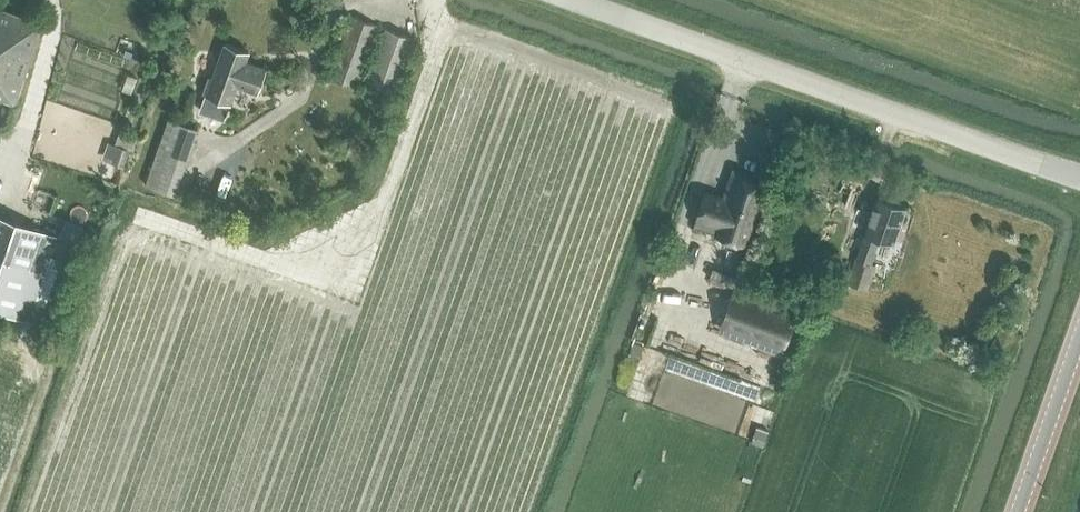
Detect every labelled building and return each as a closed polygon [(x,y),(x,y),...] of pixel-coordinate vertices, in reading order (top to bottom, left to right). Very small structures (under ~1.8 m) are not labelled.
[(0,9),(0,96),(17,102),(42,23),(0,8),(0,9)] [(331,76),(357,86),(379,25),(352,16),(331,76)] [(368,81),(396,91),(415,38),(386,28),(368,81)] [(214,76),(210,75),(204,92),(232,101),(238,84),(258,91),(267,68),(247,60),(250,51),(226,42),(214,76)] [(147,184),(176,194),(199,128),(170,118),(147,184)] [(112,162),(125,166),(130,150),(117,145),(112,162)] [(749,238),(766,179),(735,170),(728,195),(708,189),(698,224),(749,238)] [(895,241),(907,207),(903,205),(902,202),(894,199),(891,201),(876,196),(849,283),(868,289),(876,263),(872,262),(881,236),(895,241)] [(29,320),(57,235),(0,215),(0,310),(29,320)] [(696,269),(735,283),(746,249),(707,236),(696,269)] [(732,295),(721,325),(785,347),(795,317),(732,295)] [(785,375),(792,362),(768,350),(761,363),(785,375)]
